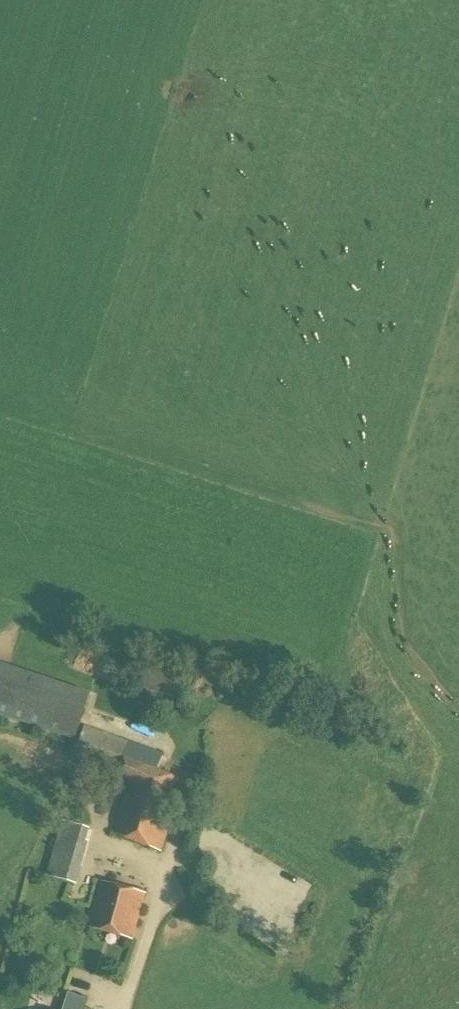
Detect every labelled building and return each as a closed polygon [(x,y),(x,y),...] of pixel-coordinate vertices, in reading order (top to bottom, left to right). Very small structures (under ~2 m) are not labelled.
[(91,693),(0,663),(0,749),(65,771),(86,707),(91,693)] [(179,809),(187,780),(170,774),(157,770),(163,754),(85,725),(72,760),(128,781),(115,833),(161,852),(174,808),(179,809)] [(78,884),(89,841),(87,841),(90,828),(61,820),(46,875),(69,881),(78,884)] [(133,940),(146,893),(100,880),(93,907),(88,927),(133,940)] [(86,999),(71,994),(65,1008),(83,1008),(86,999)]
